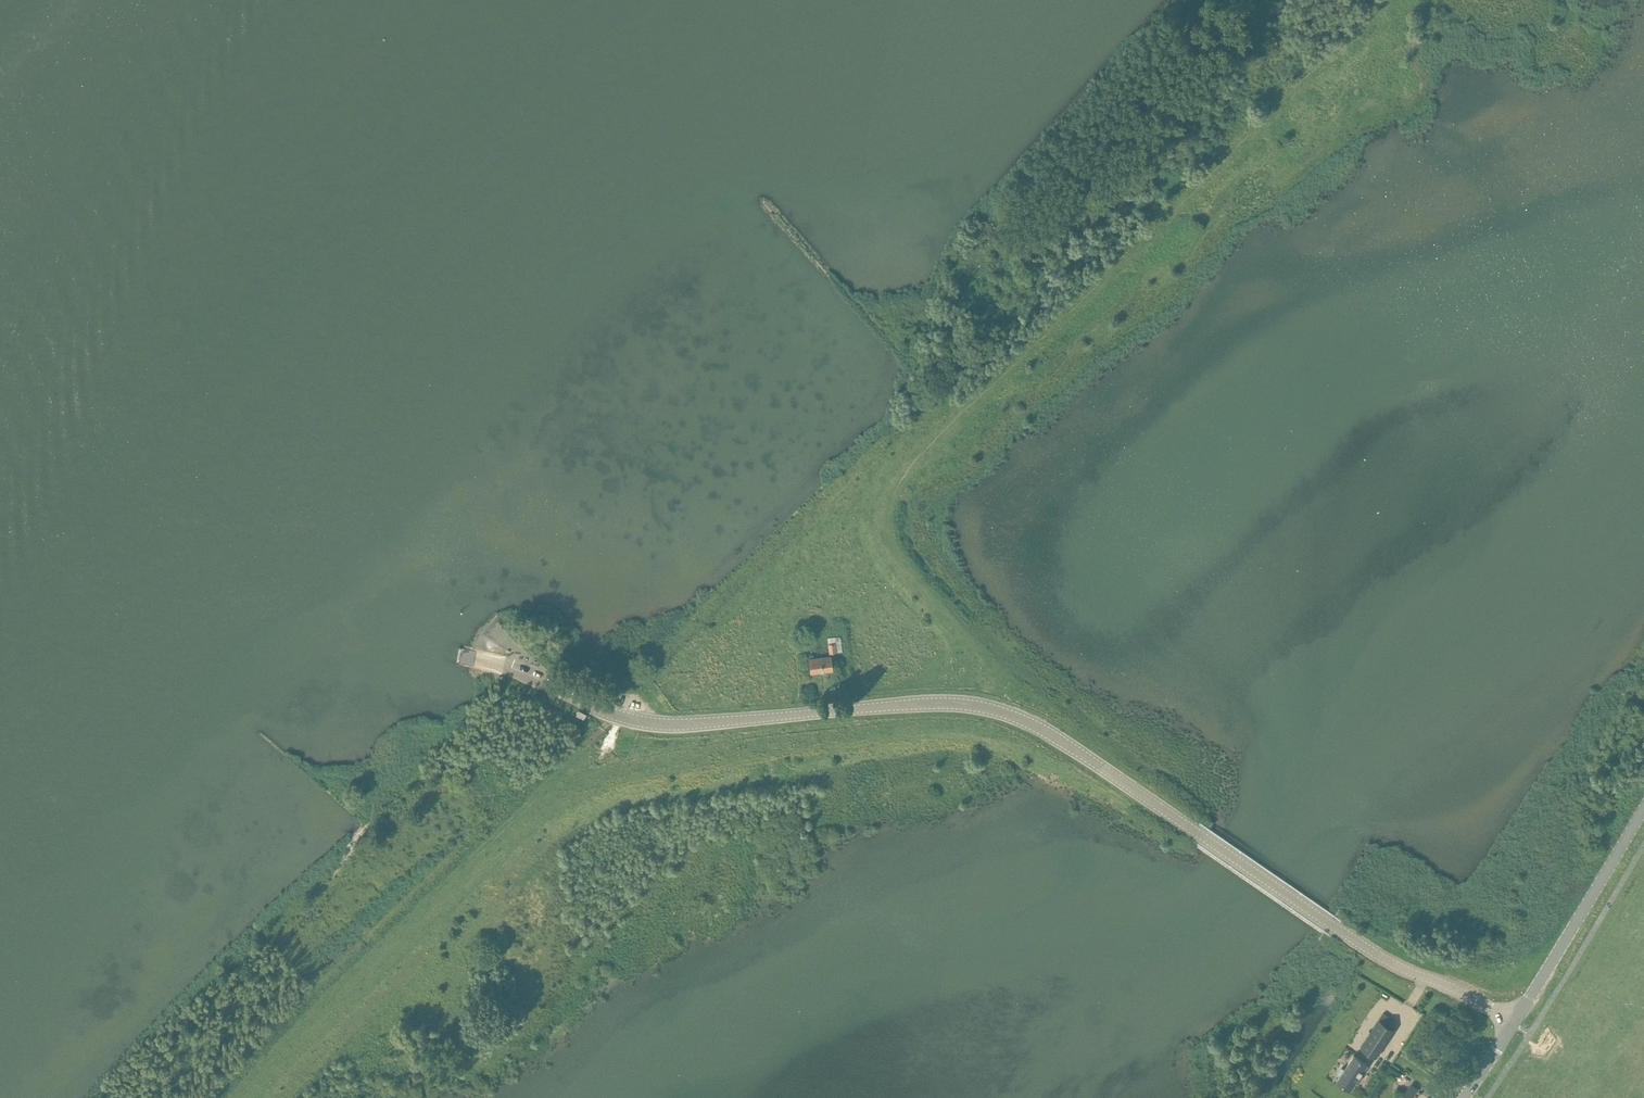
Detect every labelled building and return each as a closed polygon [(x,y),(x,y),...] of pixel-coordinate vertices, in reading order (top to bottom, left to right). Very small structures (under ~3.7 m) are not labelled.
[(836,653),(835,642),(827,643),(828,654),(836,653)] [(809,660),(809,661),(811,672),(832,670),(830,657),(809,660)] [(1390,1027),(1394,1020),(1383,1013),(1361,1047),(1376,1057),(1394,1030),(1390,1027)] [(1368,1064),(1354,1055),(1345,1069),(1342,1067),(1337,1074),(1340,1076),(1337,1080),(1351,1089),(1368,1064)] [(1411,1083),(1405,1091),(1413,1096),(1419,1088),(1411,1083)]
